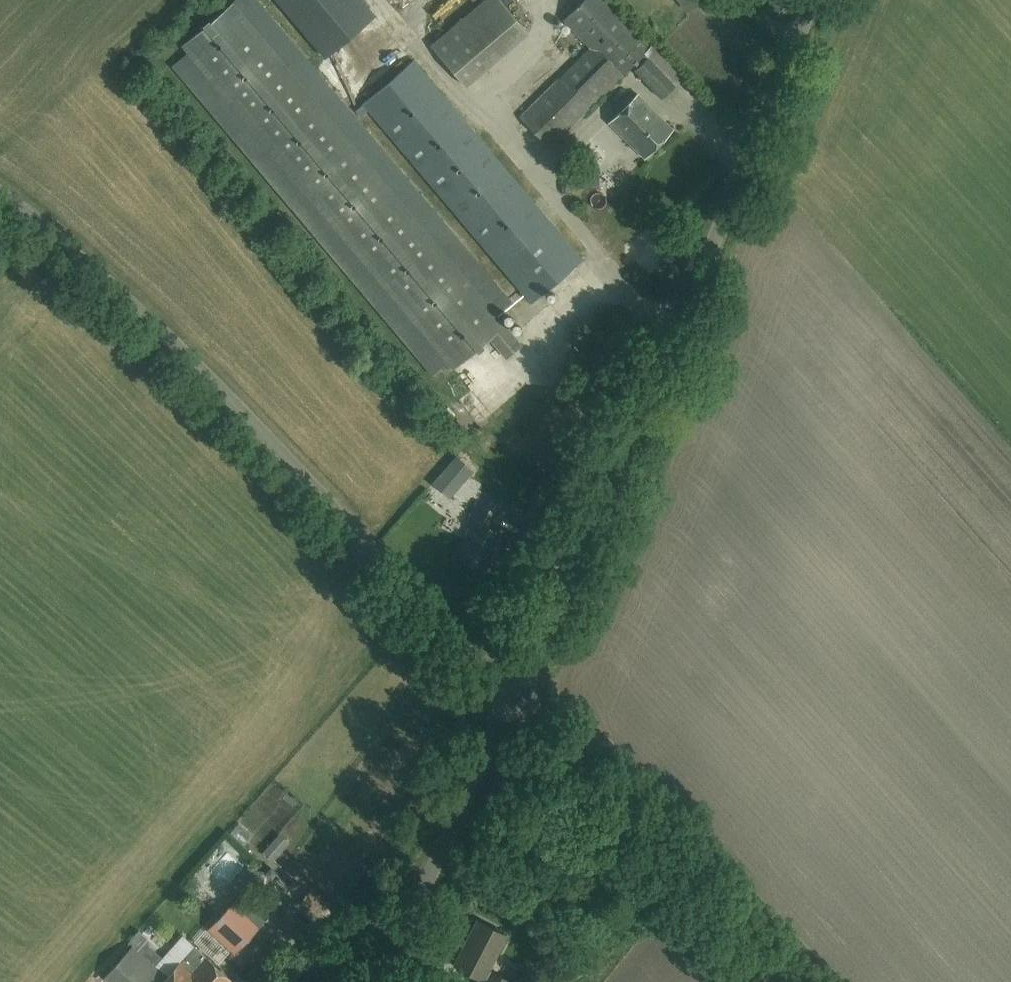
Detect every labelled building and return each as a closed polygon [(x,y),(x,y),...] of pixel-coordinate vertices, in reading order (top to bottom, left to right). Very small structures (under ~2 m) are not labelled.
[(447,362),(453,369),(489,338),(506,358),(521,345),(496,315),(511,302),(255,0),(250,0),(238,10),(231,3),(180,46),(187,54),(171,67),(432,375),(447,362)] [(323,59),(374,16),(361,0),(273,0),(323,59)] [(390,17),(398,8),(390,0),(372,0),(390,17)] [(465,86),(528,34),(499,0),(485,0),(431,46),(465,86)] [(631,65),(635,69),(633,71),(660,98),(685,75),(607,0),(583,0),(562,20),(589,47),(519,117),(551,146),(631,65)] [(700,0),(677,0),(687,11),(700,0)] [(531,303),(582,259),(413,61),(362,105),(531,303)] [(644,158),(673,130),(637,94),(608,122),(644,158)] [(578,171),(579,187),(599,186),(597,170),(578,171)] [(435,483),(449,495),(471,469),(457,457),(435,483)] [(483,570),(502,534),(491,528),(498,515),(475,503),(467,518),(473,521),(455,556),(483,570)] [(259,926),(234,903),(210,929),(234,952),(259,926)] [(454,965),(486,981),(509,981),(488,970),(506,935),(477,920),(454,965)] [(166,977),(132,947),(104,978),(108,981),(142,981),(146,978),(151,981),(170,981),(165,978),(166,977)] [(194,970),(182,959),(166,977),(165,978),(170,981),(231,981),(205,958),(194,970)]
